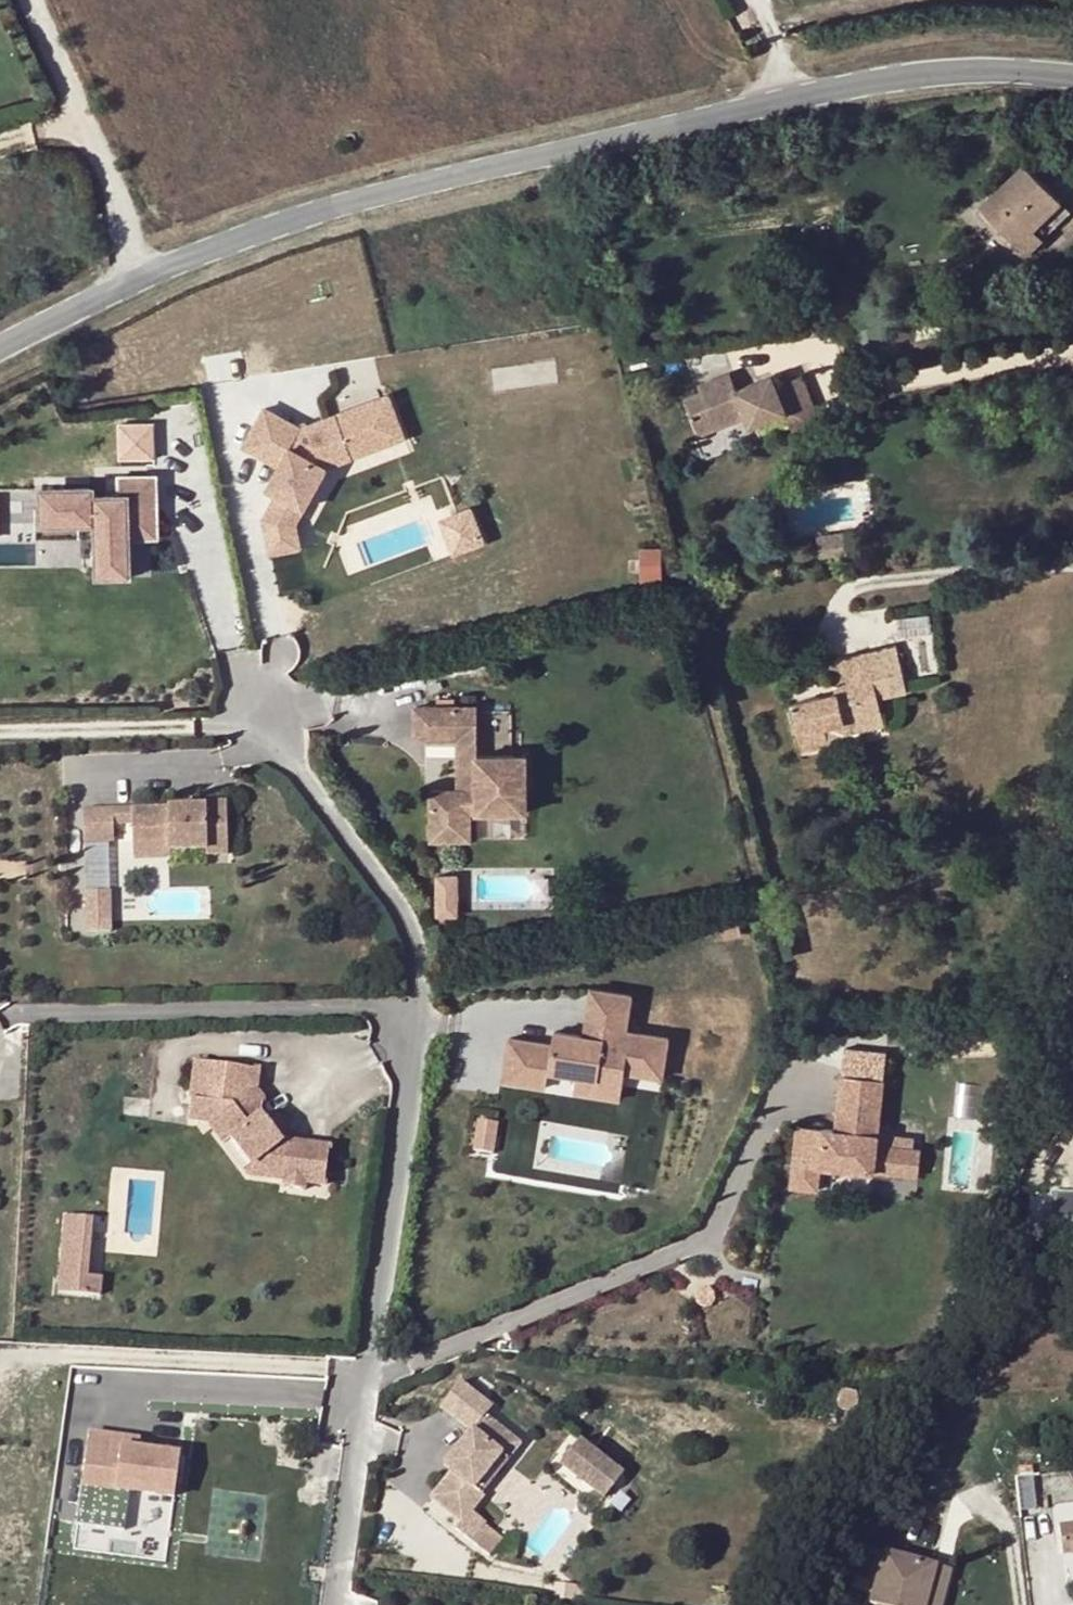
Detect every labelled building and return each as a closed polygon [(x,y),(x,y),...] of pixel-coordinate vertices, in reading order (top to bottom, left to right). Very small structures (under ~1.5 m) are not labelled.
[(354,143),(345,137),(342,142),(351,147),(354,143)] [(1024,162),(979,205),(1001,228),(1008,235),(1019,246),(1063,203),(1024,162)] [(1072,211),(1063,203),(1019,246),(1027,255),(1072,211)] [(1008,235),(1001,228),(997,232),(1004,240),(1008,235)] [(786,411),(776,386),(770,374),(735,389),(727,370),(697,383),(700,391),(683,397),(699,437),(747,417),(751,426),(786,411)] [(801,375),(776,386),(786,411),(796,434),(821,423),(801,375)] [(390,397),(369,405),(385,448),(406,440),(390,397)] [(266,521),(269,532),(298,526),(329,469),(385,448),(369,405),(304,430),(268,411),(247,449),(283,468),(271,490),(280,496),(266,521)] [(154,457),(153,419),(117,420),(117,457),(154,457)] [(160,539),(158,480),(123,481),(124,499),(97,500),(97,497),(93,497),(93,491),(62,492),(63,497),(45,498),(45,509),(45,527),(83,526),(100,525),(101,560),(132,560),(132,540),(160,539)] [(470,503),(436,515),(449,553),(484,542),(470,503)] [(45,509),(38,509),(39,541),(83,540),(83,526),(45,527),(45,509)] [(849,543),(847,525),(818,528),(820,547),(849,543)] [(298,526),(269,532),(274,556),(304,550),(298,526)] [(132,560),(101,560),(101,582),(132,581),(132,560)] [(896,644),(867,651),(875,688),(905,680),(896,644)] [(836,692),(792,703),(803,751),(829,745),(825,728),(882,715),(875,688),(867,651),(829,660),(836,692)] [(480,740),(479,708),(426,709),(426,741),(460,741),(480,740)] [(417,741),(426,741),(426,709),(416,709),(417,741)] [(829,745),(845,741),(844,735),(884,725),(882,715),(825,728),(829,745)] [(480,757),(480,740),(460,741),(461,793),(479,792),(479,757),(480,757)] [(529,813),(528,756),(480,757),(479,757),(479,792),(461,793),(433,793),(434,843),(464,842),(462,814),(471,814),(529,813)] [(232,857),(231,804),(209,806),(209,810),(196,810),(196,817),(188,817),(188,810),(88,814),(89,846),(119,845),(118,828),(137,828),(137,846),(173,844),(174,854),(175,854),(210,852),(211,858),(232,857)] [(471,814),(462,814),(464,842),(473,842),(471,814)] [(173,844),(137,846),(138,862),(175,861),(175,854),(174,854),(173,844)] [(440,878),(441,904),(461,904),(460,877),(440,878)] [(115,894),(91,895),(93,936),(117,935),(115,894)] [(441,904),(441,927),(453,926),(453,918),(461,918),(461,904),(441,904)] [(570,1072),(566,1092),(611,1101),(617,1069),(656,1077),(664,1040),(622,1032),(629,994),(582,985),(573,1028),(544,1022),(540,1041),(500,1033),(491,1080),(537,1089),(541,1066),(570,1072)] [(289,1181),(288,1189),(307,1191),(308,1184),(328,1186),(333,1148),(284,1141),(283,1140),(266,1118),(264,1116),(267,1100),(259,1090),(261,1070),(199,1062),(192,1120),(212,1123),(221,1125),(224,1123),(230,1131),(229,1138),(256,1170),(273,1171),(273,1179),(289,1181)] [(879,1146),(884,1079),(842,1075),(838,1122),(844,1122),(844,1132),(837,1132),(798,1129),(793,1190),(821,1193),(823,1168),(898,1174),(900,1147),(879,1146)] [(266,1118),(283,1140),(284,1140),(284,1139),(287,1135),(288,1133),(288,1129),(288,1125),(285,1120),(281,1117),(278,1115),(276,1115),(271,1115),(267,1117),(266,1118)] [(477,1118),(469,1149),(494,1155),(502,1124),(477,1118)] [(251,1176),(273,1179),(273,1171),(256,1170),(229,1138),(230,1131),(224,1123),(221,1125),(212,1123),(251,1176)] [(923,1149),(900,1147),(898,1174),(921,1176),(923,1149)] [(1072,1222),(1072,1191),(1037,1191),(1037,1222),(1072,1222)] [(65,1216),(63,1231),(90,1233),(92,1218),(65,1216)] [(63,1231),(59,1274),(86,1276),(90,1233),(63,1231)] [(86,1276),(59,1274),(57,1293),(100,1297),(102,1277),(86,1276)] [(459,1382),(440,1408),(470,1432),(443,1465),(451,1472),(430,1498),(462,1523),(483,1497),(474,1491),(502,1456),(508,1460),(520,1445),(485,1417),(492,1408),(459,1382)] [(174,1497),(179,1456),(139,1450),(122,1448),(124,1439),(89,1434),(77,1525),(124,1531),(130,1491),(174,1497)] [(140,1441),(124,1439),(122,1448),(139,1450),(140,1441)] [(579,1439),(559,1464),(601,1497),(620,1471),(579,1439)] [(474,1491),(483,1497),(508,1460),(502,1456),(474,1491)] [(1059,1526),(1062,1557),(1072,1556),(1072,1525),(1059,1526)] [(947,1588),(898,1573),(889,1604),(942,1604),(947,1588)] [(947,1588),(942,1604),(955,1604),(959,1591),(947,1588)]
